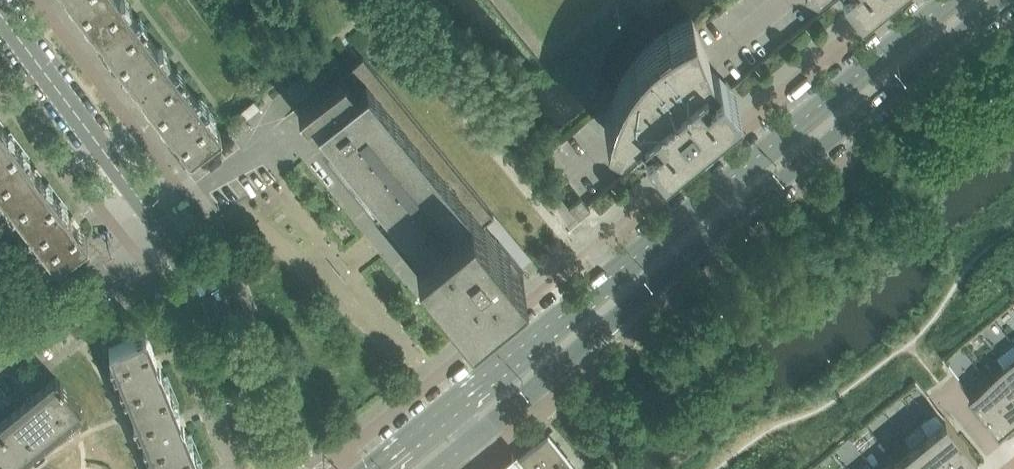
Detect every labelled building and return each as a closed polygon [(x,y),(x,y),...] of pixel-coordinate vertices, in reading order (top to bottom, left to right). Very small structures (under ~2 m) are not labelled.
[(81,11),(96,0),(72,0),(81,11)] [(128,9),(121,0),(96,0),(81,11),(109,49),(119,62),(150,38),(128,9)] [(716,72),(708,62),(709,61),(692,18),(681,23),(668,30),(656,39),(644,49),(634,60),(625,73),(618,86),(612,100),(607,114),(604,129),(617,136),(634,122),(642,132),(641,133),(660,156),(737,94),(718,71),(716,72)] [(188,89),(166,59),(150,38),(119,62),(157,112),(188,89)] [(493,214),(361,55),(354,60),(348,53),(338,61),(344,68),(297,107),(467,314),(522,269),(498,240),(495,237),(491,240),(479,225),(482,222),(483,223),(493,214)] [(221,132),(204,109),(188,89),(157,112),(189,155),(221,132)] [(0,124),(0,158),(17,146),(0,124)] [(33,167),(17,146),(0,158),(0,189),(23,220),(55,196),(33,167)] [(87,239),(71,217),(55,196),(23,220),(56,263),(87,239)] [(580,197),(568,206),(578,219),(590,209),(587,205),(580,197)] [(942,358),(971,393),(988,379),(1005,365),(1013,358),(1013,299),(1009,303),(993,317),(976,330),(959,344),(942,358)] [(169,390),(145,329),(128,336),(108,344),(109,346),(132,405),(169,390)] [(108,344),(128,336),(126,331),(101,341),(104,348),(109,346),(108,344)] [(1005,365),(1013,377),(1013,358),(1005,365)] [(988,379),(1013,411),(1013,377),(1005,365),(988,379)] [(80,408),(81,407),(55,376),(54,377),(55,377),(0,422),(0,426),(23,455),(80,408)] [(971,393),(1001,431),(1013,421),(1013,411),(988,379),(971,393)] [(893,457),(910,443),(926,430),(944,415),(915,380),(897,395),(881,408),(864,422),(847,436),(831,449),(814,463),(807,468),(878,468),(893,457)] [(193,448),(175,404),(169,390),(132,405),(156,463),(193,448)] [(944,415),(926,430),(957,468),(975,453),(944,415)] [(23,455),(0,426),(0,468),(5,468),(23,455)] [(910,443),(930,468),(956,468),(957,468),(926,430),(910,443)] [(547,434),(516,459),(524,468),(575,468),(547,434)] [(893,457),(903,468),(930,468),(910,443),(893,457)] [(198,462),(193,448),(156,463),(158,468),(201,468),(198,462)] [(511,454),(493,468),(523,468),(511,454)] [(878,468),(903,468),(893,457),(878,468)]
